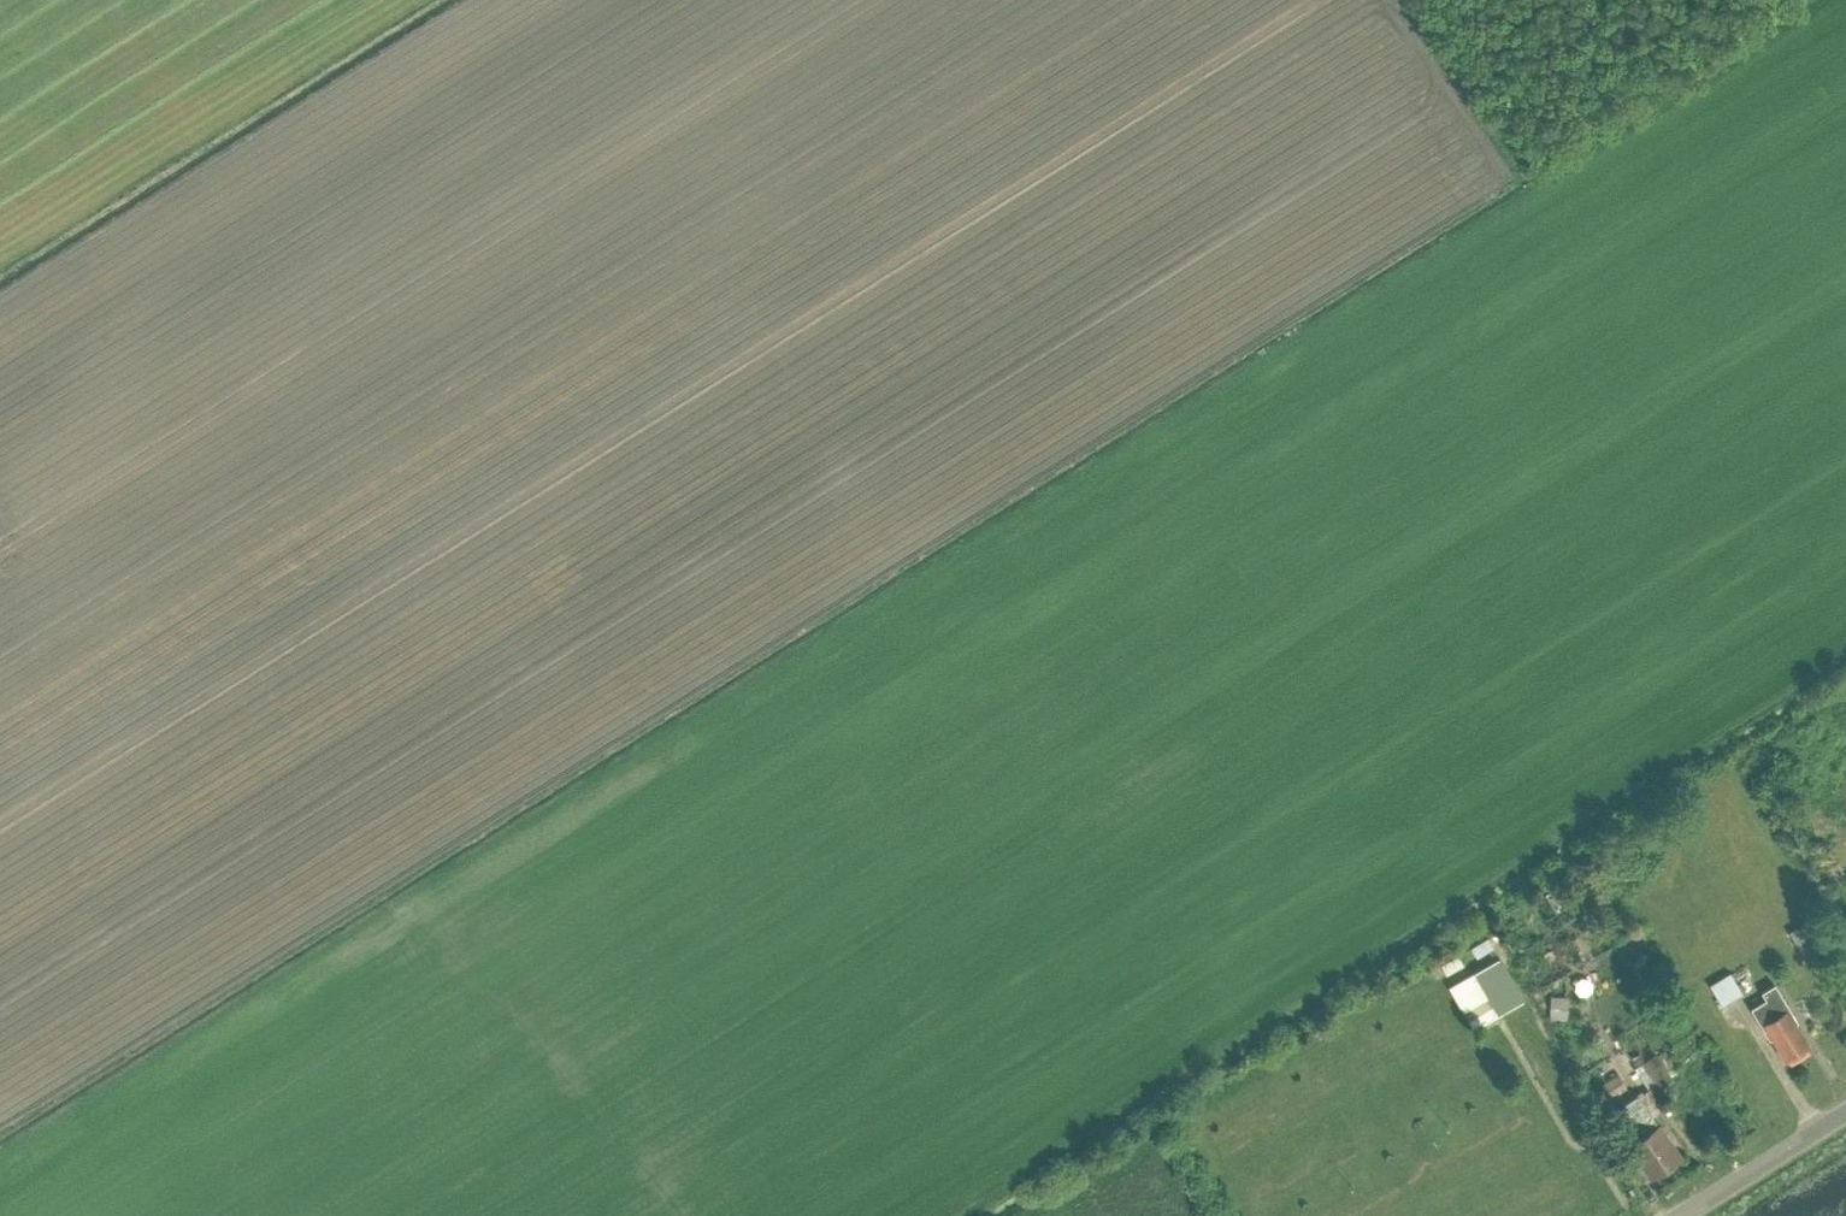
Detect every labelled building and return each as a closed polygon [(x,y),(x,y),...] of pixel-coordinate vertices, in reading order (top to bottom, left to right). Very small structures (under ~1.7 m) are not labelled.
[(1802,925),(1789,932),(1796,944),(1809,937),(1802,925)] [(1440,965),(1446,975),(1463,965),(1457,955),(1440,965)] [(1473,973),(1497,1015),(1523,1000),(1499,958),(1473,973)] [(1711,983),(1723,1004),(1745,992),(1733,971),(1711,983)] [(1786,1059),(1809,1045),(1796,1024),(1797,1020),(1789,1007),(1775,983),(1761,991),(1765,998),(1750,1007),(1769,1039),(1773,1039),(1786,1059)] [(1550,996),(1549,1019),(1562,1019),(1563,996),(1550,996)] [(1659,1086),(1673,1077),(1656,1051),(1642,1060),(1643,1062),(1655,1081),(1659,1086)] [(1655,1081),(1643,1062),(1634,1068),(1646,1087),(1655,1081)] [(1610,1097),(1627,1087),(1617,1072),(1601,1082),(1610,1097)] [(1637,1096),(1652,1117),(1661,1111),(1654,1101),(1658,1098),(1651,1087),(1637,1096)] [(1652,1177),(1678,1159),(1667,1143),(1668,1141),(1637,1096),(1622,1106),(1627,1115),(1623,1118),(1637,1139),(1630,1144),(1652,1177)]
